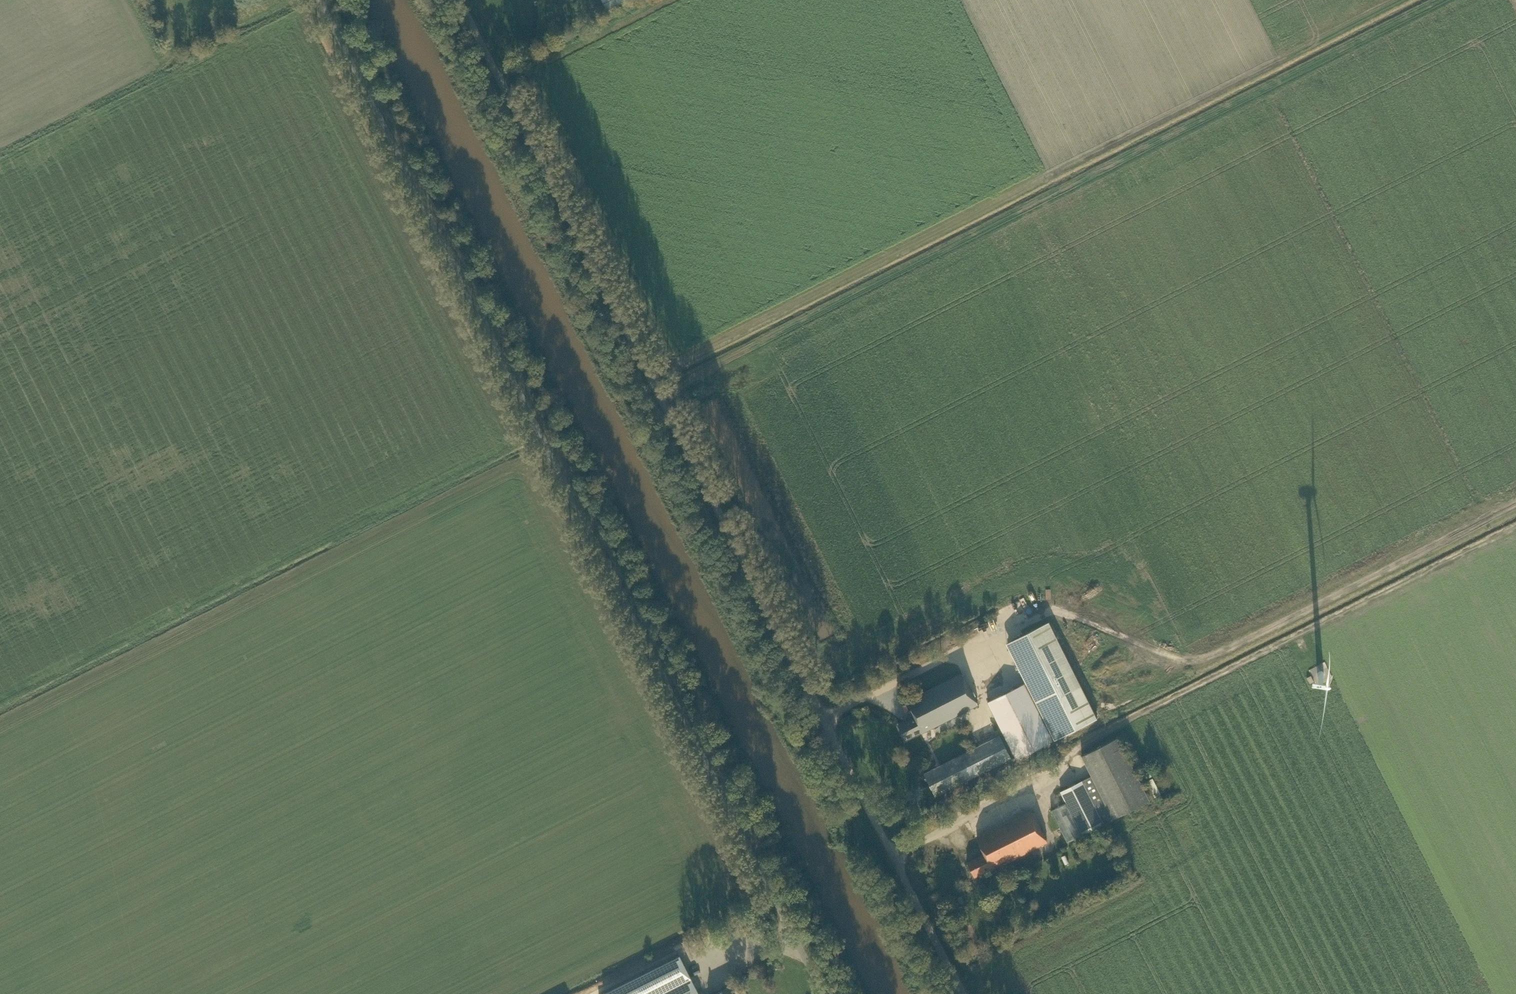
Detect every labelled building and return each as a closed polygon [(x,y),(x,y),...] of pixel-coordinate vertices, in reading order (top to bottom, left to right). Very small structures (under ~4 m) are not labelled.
[(607,11),(628,0),(601,0),(607,11)] [(1002,620),(1013,614),(1008,605),(997,611),(1002,620)] [(1054,741),(1064,736),(1097,719),(1048,622),(1006,644),(1025,683),(986,703),(1015,760),(1054,741)] [(921,734),(978,705),(962,674),(909,701),(916,717),(898,727),(905,740),(920,732),(921,734)] [(1137,689),(1150,683),(1147,678),(1134,684),(1137,689)] [(661,694),(664,701),(670,698),(667,691),(661,694)] [(935,797),(1011,759),(1000,735),(924,773),(935,797)] [(1090,776),(1059,792),(1081,835),(1149,801),(1117,738),(1081,757),(1090,776)] [(1140,778),(1146,774),(1143,769),(1137,772),(1140,778)] [(1152,779),(1146,781),(1154,798),(1160,795),(1152,779)] [(990,871),(1047,842),(1031,811),(978,838),(985,855),(968,864),(974,877),(989,869),(990,871)] [(1059,852),(1053,854),(1058,865),(1064,863),(1059,852)] [(603,993),(604,993),(698,993),(678,955),(603,993)]
